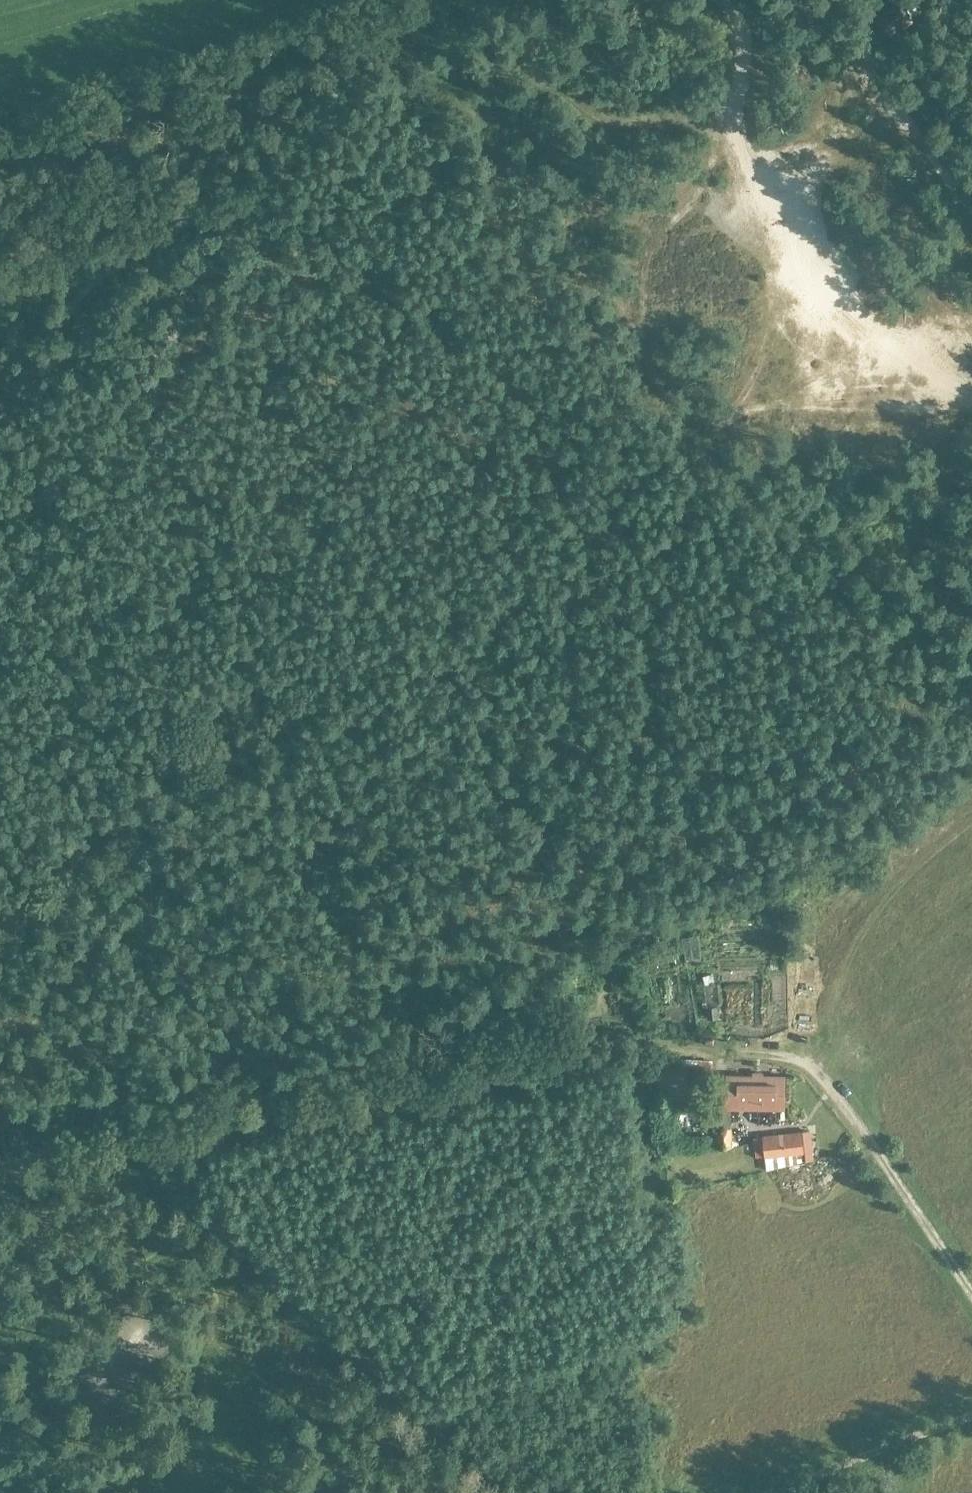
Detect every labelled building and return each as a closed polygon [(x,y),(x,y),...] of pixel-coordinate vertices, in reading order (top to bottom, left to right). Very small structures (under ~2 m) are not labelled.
[(912,17),(900,0),(891,0),(876,11),(891,33),(912,17)] [(785,1076),(727,1076),(727,1106),(730,1107),(784,1107),(785,1076)] [(676,1098),(666,1107),(676,1117),(685,1109),(676,1098)] [(716,1127),(718,1127),(730,1127),(730,1107),(727,1106),(716,1106),(716,1127)] [(718,1128),(718,1147),(731,1147),(731,1128),(718,1128)] [(805,1153),(803,1130),(762,1134),(765,1157),(805,1153)]
